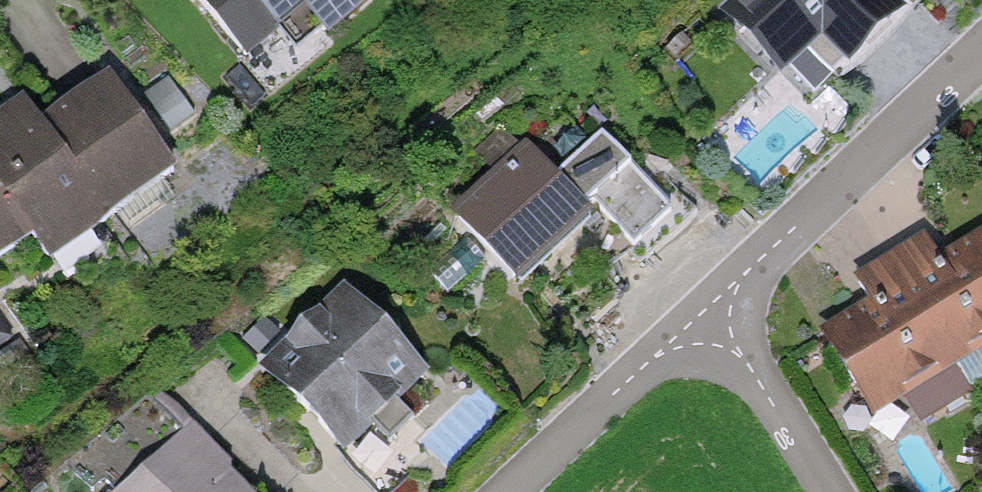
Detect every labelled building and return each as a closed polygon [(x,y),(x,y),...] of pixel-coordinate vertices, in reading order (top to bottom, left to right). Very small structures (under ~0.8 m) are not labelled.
[(264,79),(366,0),(202,0),(264,79)] [(717,16),(776,80),(816,44),(843,73),(924,0),(735,0),(717,16)] [(33,233),(46,252),(176,162),(109,65),(41,112),(25,89),(0,107),(0,255),(33,233)] [(449,209),(518,283),(596,211),(527,137),(449,209)] [(888,250),(958,359),(981,344),(981,223),(942,249),(927,226),(888,250)] [(958,359),(888,250),(855,272),(870,294),(823,325),(878,411),(958,359)] [(259,364),(344,454),(429,373),(344,283),(259,364)] [(123,491),(242,491),(183,433),(123,491)]
